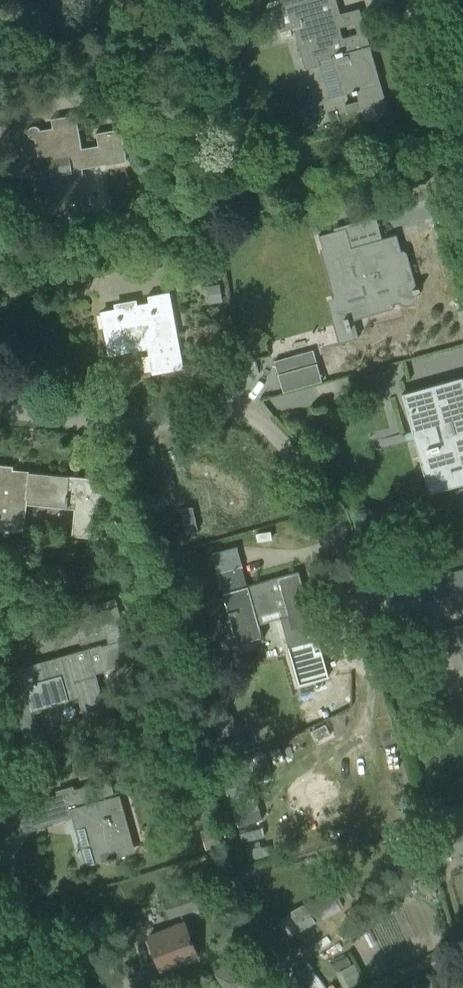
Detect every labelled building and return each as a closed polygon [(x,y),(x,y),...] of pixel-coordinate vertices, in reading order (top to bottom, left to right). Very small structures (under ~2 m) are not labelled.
[(365,31),(342,38),(336,16),(340,15),(336,0),(310,0),(274,10),(280,31),(293,28),(303,65),(331,57),(341,94),(355,90),(361,109),(366,107),(374,105),(377,118),(389,115),(385,102),(365,31)] [(51,118),(52,128),(40,130),(39,129),(39,128),(37,126),(36,126),(35,125),(34,125),(33,125),(32,126),(31,126),(30,127),(29,127),(28,128),(28,130),(27,131),(27,132),(27,133),(28,134),(28,136),(29,136),(30,137),(32,138),(33,138),(34,138),(38,157),(47,156),(50,174),(38,177),(42,198),(45,198),(48,216),(70,213),(68,199),(89,195),(85,173),(83,173),(82,168),(104,164),(104,165),(126,161),(120,128),(96,133),(98,145),(81,148),(75,114),(51,118)] [(352,224),(347,205),(327,210),(333,230),(352,224)] [(345,227),(318,235),(322,248),(324,247),(338,299),(334,300),(340,323),(344,321),(346,328),(347,329),(348,329),(349,329),(350,329),(350,328),(350,327),(348,321),(362,317),(394,308),(393,304),(399,302),(399,303),(400,303),(400,304),(401,304),(402,304),(403,305),(404,305),(405,305),(406,305),(407,305),(408,305),(409,305),(410,305),(410,304),(411,304),(412,304),(412,303),(413,303),(413,302),(414,302),(415,301),(415,300),(416,300),(416,299),(416,298),(417,298),(417,297),(417,296),(417,295),(417,294),(417,293),(417,292),(417,291),(418,290),(419,290),(419,289),(419,288),(419,287),(418,287),(417,287),(416,287),(413,275),(412,275),(412,274),(412,273),(411,273),(411,272),(410,272),(410,271),(409,271),(408,270),(407,269),(406,269),(405,268),(403,268),(401,259),(402,258),(402,257),(402,256),(396,234),(351,246),(345,227)] [(219,284),(207,286),(210,303),(222,301),(219,284)] [(183,365),(169,291),(147,295),(148,303),(115,309),(123,348),(149,343),(154,370),(179,366),(183,365)] [(312,350),(274,361),(278,376),(317,365),(312,350)] [(367,374),(370,385),(387,381),(384,369),(367,374)] [(455,382),(462,380),(461,378),(403,394),(429,491),(462,481),(462,410),(455,382)] [(4,530),(23,532),(27,505),(73,511),(71,537),(90,539),(98,540),(98,538),(101,503),(75,500),(74,502),(66,501),(68,475),(28,472),(27,475),(12,474),(13,466),(0,464),(0,529),(4,530)] [(262,637),(258,625),(279,619),(298,684),(328,676),(298,571),(244,587),(242,579),(245,578),(236,547),(211,554),(237,644),(262,637)] [(101,694),(95,673),(132,664),(126,639),(122,639),(116,619),(76,630),(80,644),(106,637),(108,643),(88,648),(88,647),(24,665),(5,671),(17,713),(21,728),(37,724),(32,709),(36,708),(78,696),(84,719),(112,711),(106,692),(101,694)] [(453,628),(443,631),(446,642),(449,653),(458,650),(462,665),(462,625),(453,628)] [(159,655),(141,660),(145,675),(164,670),(159,655)] [(221,765),(228,788),(271,776),(265,752),(221,765)] [(44,797),(25,802),(32,828),(72,817),(71,816),(82,813),(96,862),(104,860),(130,852),(127,840),(132,838),(124,810),(119,793),(114,794),(109,778),(74,788),(73,784),(63,787),(64,791),(44,797)] [(232,803),(238,825),(262,819),(255,796),(232,803)] [(443,854),(462,848),(462,823),(436,831),(443,854)] [(226,846),(208,851),(214,873),(232,869),(226,846)] [(239,877),(225,881),(236,903),(248,897),(239,877)] [(215,897),(210,882),(162,897),(169,917),(201,906),(199,902),(215,897)] [(338,902),(331,888),(302,903),(312,923),(322,918),(319,911),(338,902)] [(298,926),(288,911),(275,918),(284,934),(297,927),(298,926)] [(184,923),(148,937),(160,969),(197,954),(184,923)] [(224,987),(242,987),(284,961),(267,934),(212,969),(224,987)] [(335,971),(344,987),(362,979),(353,961),(335,971)]
